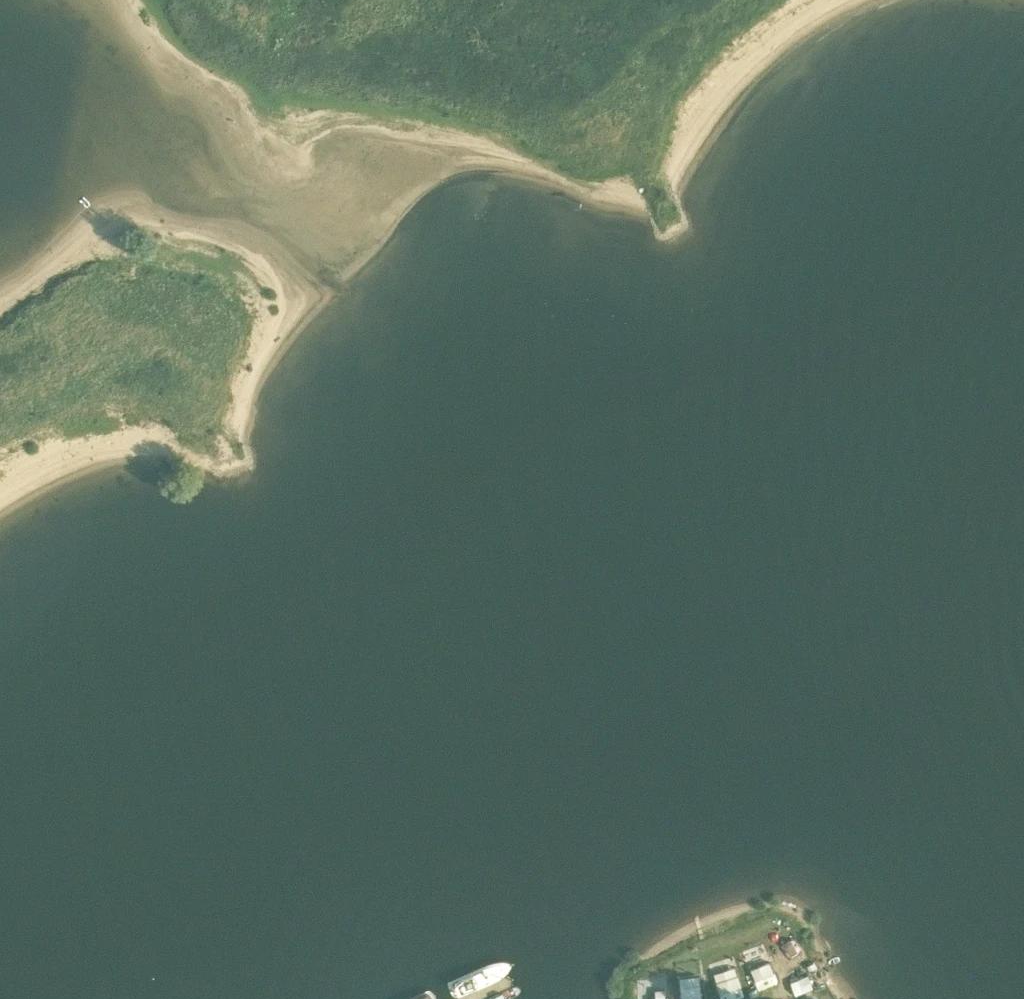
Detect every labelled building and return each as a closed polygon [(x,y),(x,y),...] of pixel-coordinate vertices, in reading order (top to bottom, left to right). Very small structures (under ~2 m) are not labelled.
[(661,998),(688,998),(683,980),(658,985),(661,998)]
